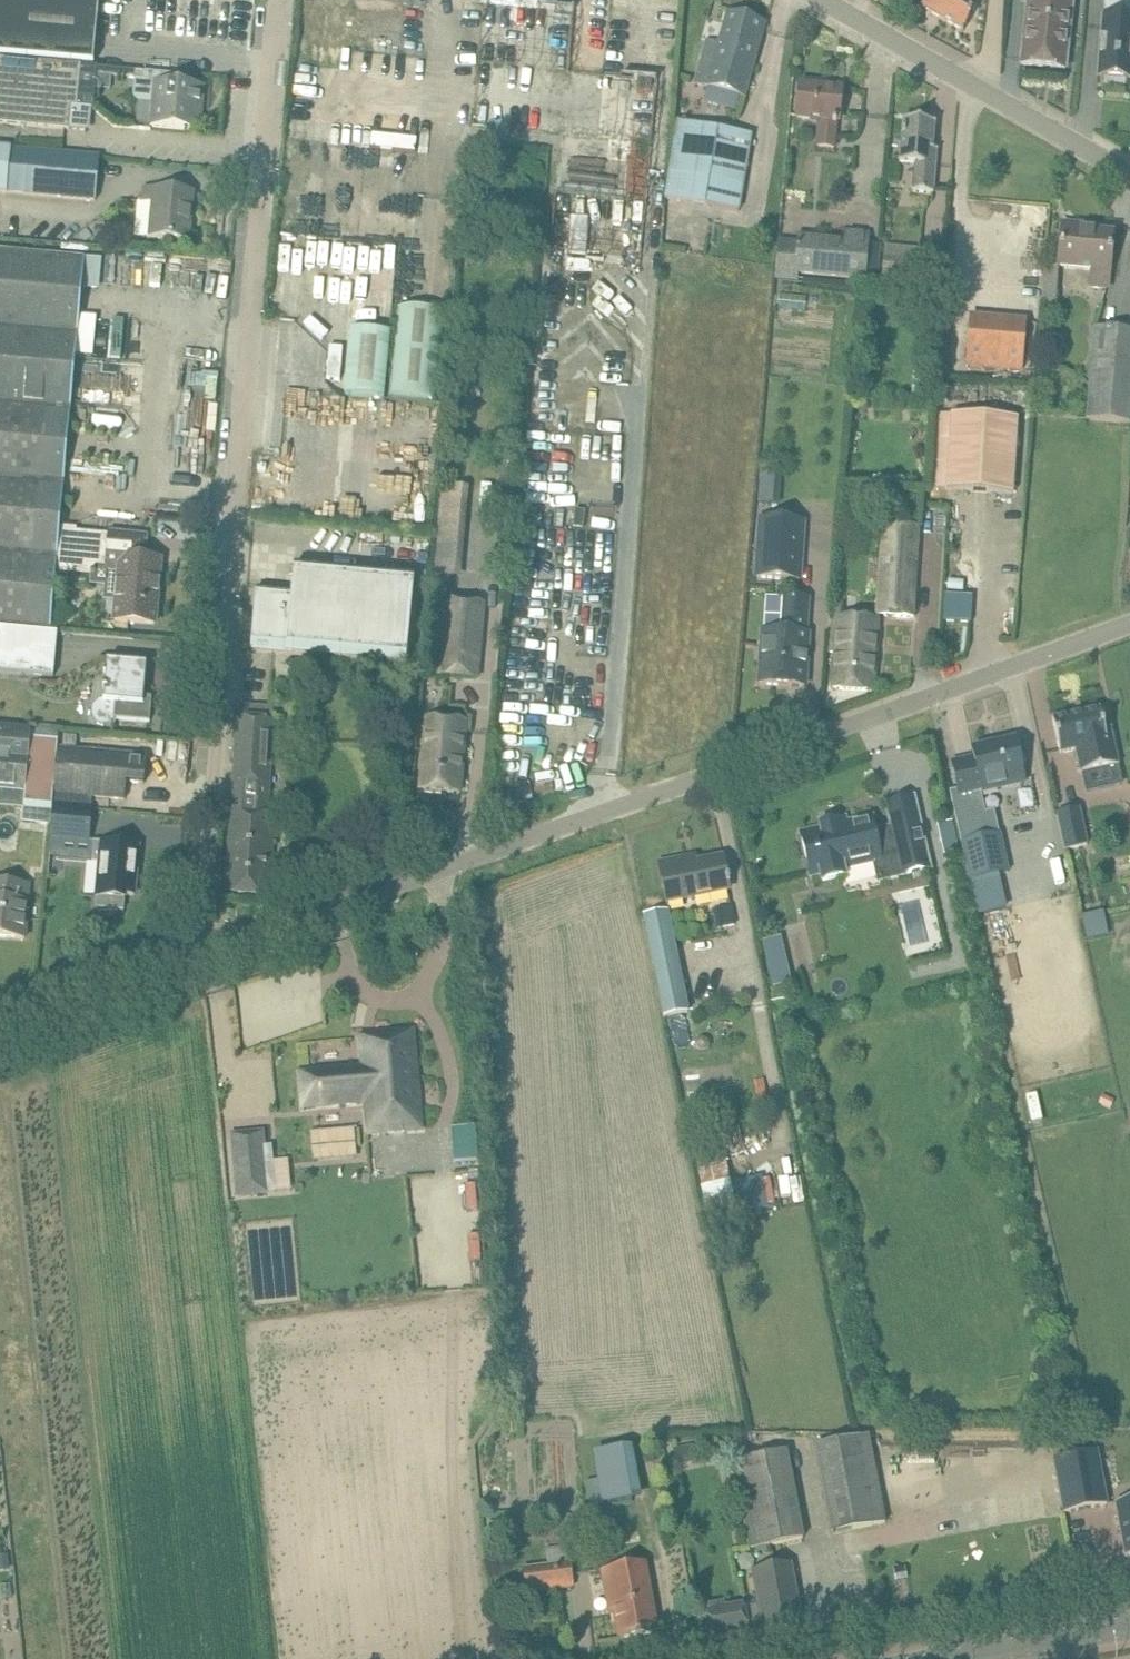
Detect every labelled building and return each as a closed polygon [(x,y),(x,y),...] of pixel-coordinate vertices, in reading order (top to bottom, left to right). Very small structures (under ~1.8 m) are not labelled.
[(94,63),(100,0),(0,0),(0,54),(94,63)] [(922,7),(963,31),(974,11),(980,0),(926,0),(922,7)] [(1064,68),(1073,0),(1024,0),(1023,4),(1028,5),(1022,63),(1064,68)] [(1100,77),(1105,77),(1105,82),(1125,84),(1126,79),(1129,79),(1129,0),(1106,0),(1105,15),(1100,77)] [(743,99),(759,45),(765,23),(726,12),(717,43),(705,40),(699,62),(693,83),(743,99)] [(584,22),(581,54),(602,56),(606,24),(584,22)] [(97,73),(97,67),(68,64),(0,58),(0,122),(69,129),(69,127),(85,129),(89,125),(90,107),(94,108),(95,97),(100,97),(101,87),(96,87),(97,73)] [(178,74),(97,67),(97,73),(135,77),(133,94),(137,99),(153,101),(151,126),(185,129),(185,123),(200,124),(201,115),(198,114),(199,106),(202,106),(203,85),(177,83),(178,74)] [(838,120),(838,111),(841,89),(800,85),(798,107),(797,116),(820,118),(817,145),(834,146),(837,120),(838,120)] [(932,149),(934,123),(904,120),(899,162),(918,164),(915,191),(933,192),(937,149),(932,149)] [(664,199),(737,211),(751,134),(677,121),(664,199)] [(372,134),(371,147),(415,152),(416,139),(372,134)] [(8,193),(73,198),(95,200),(99,156),(77,154),(11,148),(12,146),(0,145),(0,192),(8,193)] [(194,192),(154,188),(154,189),(144,188),(142,201),(152,202),(149,237),(189,241),(194,192)] [(1108,289),(1111,255),(1113,233),(1082,230),(1083,225),(1062,223),(1060,245),(1058,267),(1091,270),(1089,287),(1108,289)] [(777,264),(776,277),(778,277),(797,278),(798,275),(863,280),(867,233),(841,231),(841,238),(801,235),(800,241),(779,240),(777,264)] [(885,245),(881,288),(915,291),(919,248),(885,245)] [(69,409),(83,257),(0,249),(0,402),(69,409)] [(401,303),(392,392),(433,396),(442,307),(401,303)] [(1027,320),(971,315),(966,366),(1022,371),(1027,320)] [(351,328),(345,395),(383,399),(390,332),(351,328)] [(1095,330),(1087,420),(1129,424),(1129,333),(1095,330)] [(329,346),(327,379),(340,380),(343,347),(329,346)] [(210,464),(214,392),(194,391),(193,407),(199,407),(198,417),(190,417),(187,463),(210,464)] [(49,631),(52,590),(57,590),(61,588),(66,585),(69,582),(71,578),(72,573),(91,574),(93,575),(94,575),(95,574),(96,572),(95,571),(96,566),(107,567),(109,545),(76,542),(77,527),(59,526),(69,409),(0,402),(0,627),(49,631)] [(388,412),(389,407),(344,403),(343,417),(387,421),(388,412)] [(1018,418),(953,414),(948,489),(1013,494),(1018,418)] [(757,499),(775,500),(776,470),(758,470),(757,499)] [(452,552),(455,491),(441,490),(438,551),(452,552)] [(803,521),(761,518),(757,577),(799,579),(803,521)] [(914,617),(916,595),(921,527),(885,525),(878,614),(914,617)] [(109,545),(107,567),(119,568),(117,600),(115,620),(129,621),(155,623),(161,560),(144,558),(146,536),(110,533),(109,545)] [(257,587),(251,650),(406,664),(414,576),(295,565),(292,591),(257,587)] [(943,621),(970,622),(972,596),(945,594),(943,621)] [(782,631),(763,630),(763,641),(759,644),(758,658),(761,661),(760,683),(804,686),(808,633),(805,633),(807,598),(784,596),(782,631)] [(447,597),(440,673),(479,676),(485,601),(447,597)] [(844,603),(830,602),(829,615),(831,616),(829,652),(835,652),(833,688),(872,691),(877,618),(843,616),(844,603)] [(49,631),(0,627),(0,671),(54,676),(58,632),(49,631)] [(105,688),(104,699),(99,699),(92,706),(91,714),(96,722),(104,725),(112,722),(116,719),(150,722),(152,698),(144,697),(147,664),(107,661),(105,684),(104,684),(103,688),(105,688)] [(500,717),(550,719),(551,700),(501,698),(500,717)] [(273,718),(274,706),(237,704),(232,812),(230,812),(225,893),(270,895),(271,873),(277,815),(270,814),(275,718),(273,718)] [(1119,765),(1111,727),(1105,728),(1100,708),(1072,714),(1053,718),(1060,753),(1076,749),(1081,773),(1119,765)] [(420,790),(423,790),(423,793),(423,796),(425,800),(429,803),(433,803),(435,802),(438,801),(440,798),(441,795),(441,792),(460,794),(467,719),(427,716),(420,790)] [(30,728),(0,725),(0,806),(23,808),(22,821),(50,824),(53,793),(57,748),(58,731),(30,728)] [(951,790),(950,791),(969,880),(1008,871),(1000,833),(998,834),(994,815),(985,817),(980,791),(997,787),(1023,781),(1025,781),(1015,740),(972,749),(974,758),(952,763),(957,784),(958,789),(951,791),(951,790)] [(146,756),(57,748),(53,793),(93,796),(125,799),(126,781),(144,783),(146,756)] [(53,793),(50,824),(51,824),(50,838),(53,838),(51,851),(83,854),(84,841),(88,841),(93,796),(53,793)] [(1079,808),(1057,813),(1065,850),(1087,845),(1079,808)] [(822,829),(801,833),(810,875),(822,872),(823,880),(844,875),(843,868),(872,861),(881,859),(880,856),(898,852),(903,873),(907,872),(929,867),(919,822),(892,828),(875,832),(872,817),(845,823),(844,819),(833,821),(833,822),(834,822),(835,826),(824,828),(823,825),(825,824),(825,823),(821,824),(822,829)] [(124,910),(125,894),(134,894),(138,845),(94,841),(92,862),(100,862),(97,896),(96,907),(124,910)] [(729,890),(727,878),(722,857),(684,865),(683,859),(659,863),(664,885),(667,901),(729,890)] [(29,884),(0,882),(0,936),(25,938),(28,901),(27,901),(29,884)] [(736,924),(732,905),(712,909),(716,928),(736,924)] [(1102,911),(1081,916),(1086,939),(1107,934),(1102,911)] [(687,1014),(666,914),(643,918),(663,1019),(687,1014)] [(761,938),(772,985),(789,981),(777,934),(761,938)] [(377,1040),(362,1042),(362,1038),(360,1038),(362,1065),(300,1071),(303,1107),(365,1102),(368,1134),(422,1129),(413,1029),(378,1032),(377,1040)] [(449,1127),(452,1162),(476,1159),(473,1125),(449,1127)] [(260,1130),(230,1133),(236,1195),(266,1192),(261,1146),(260,1130)] [(719,1149),(691,1157),(707,1214),(735,1206),(719,1149)] [(868,1436),(815,1445),(832,1533),(884,1523),(868,1436)] [(583,1451),(592,1504),(634,1497),(625,1444),(583,1451)] [(1097,1450),(1055,1458),(1065,1512),(1107,1504),(1097,1450)] [(785,1451),(732,1461),(749,1548),(801,1538),(785,1451)] [(1105,1507),(1116,1561),(1129,1558),(1129,1501),(1105,1507)] [(573,1587),(569,1560),(523,1565),(526,1593),(573,1587)] [(657,1631),(652,1610),(642,1563),(602,1572),(606,1590),(610,1612),(615,1611),(620,1638),(657,1631)] [(905,1568),(893,1570),(895,1581),(907,1579),(905,1568)] [(724,1600),(705,1604),(706,1609),(707,1616),(712,1638),(749,1631),(748,1625),(761,1622),(763,1635),(803,1627),(801,1617),(795,1587),(792,1569),(751,1577),(756,1599),(725,1605),(724,1600)]
